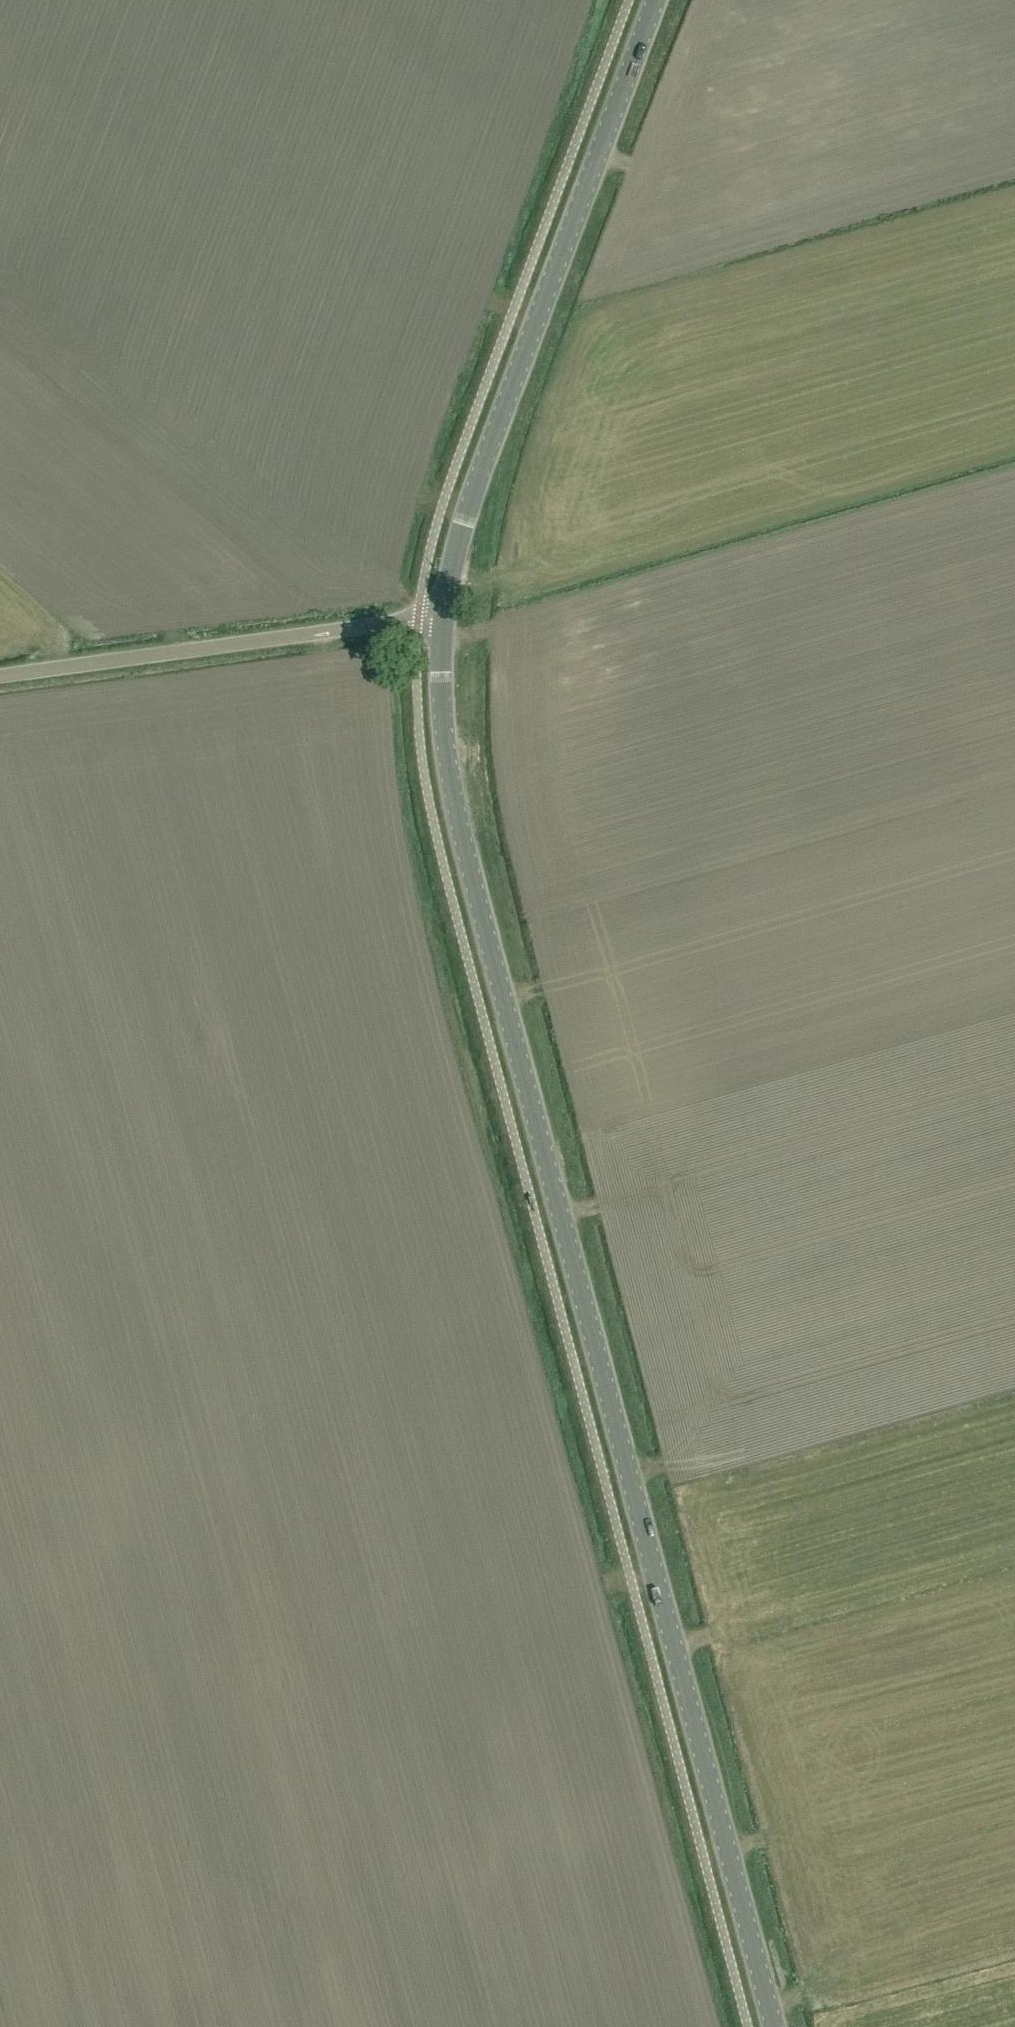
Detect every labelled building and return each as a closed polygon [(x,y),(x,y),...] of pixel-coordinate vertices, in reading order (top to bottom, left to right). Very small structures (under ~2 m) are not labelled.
[(547,867),(537,872),(544,888),(554,883),(547,867)]
